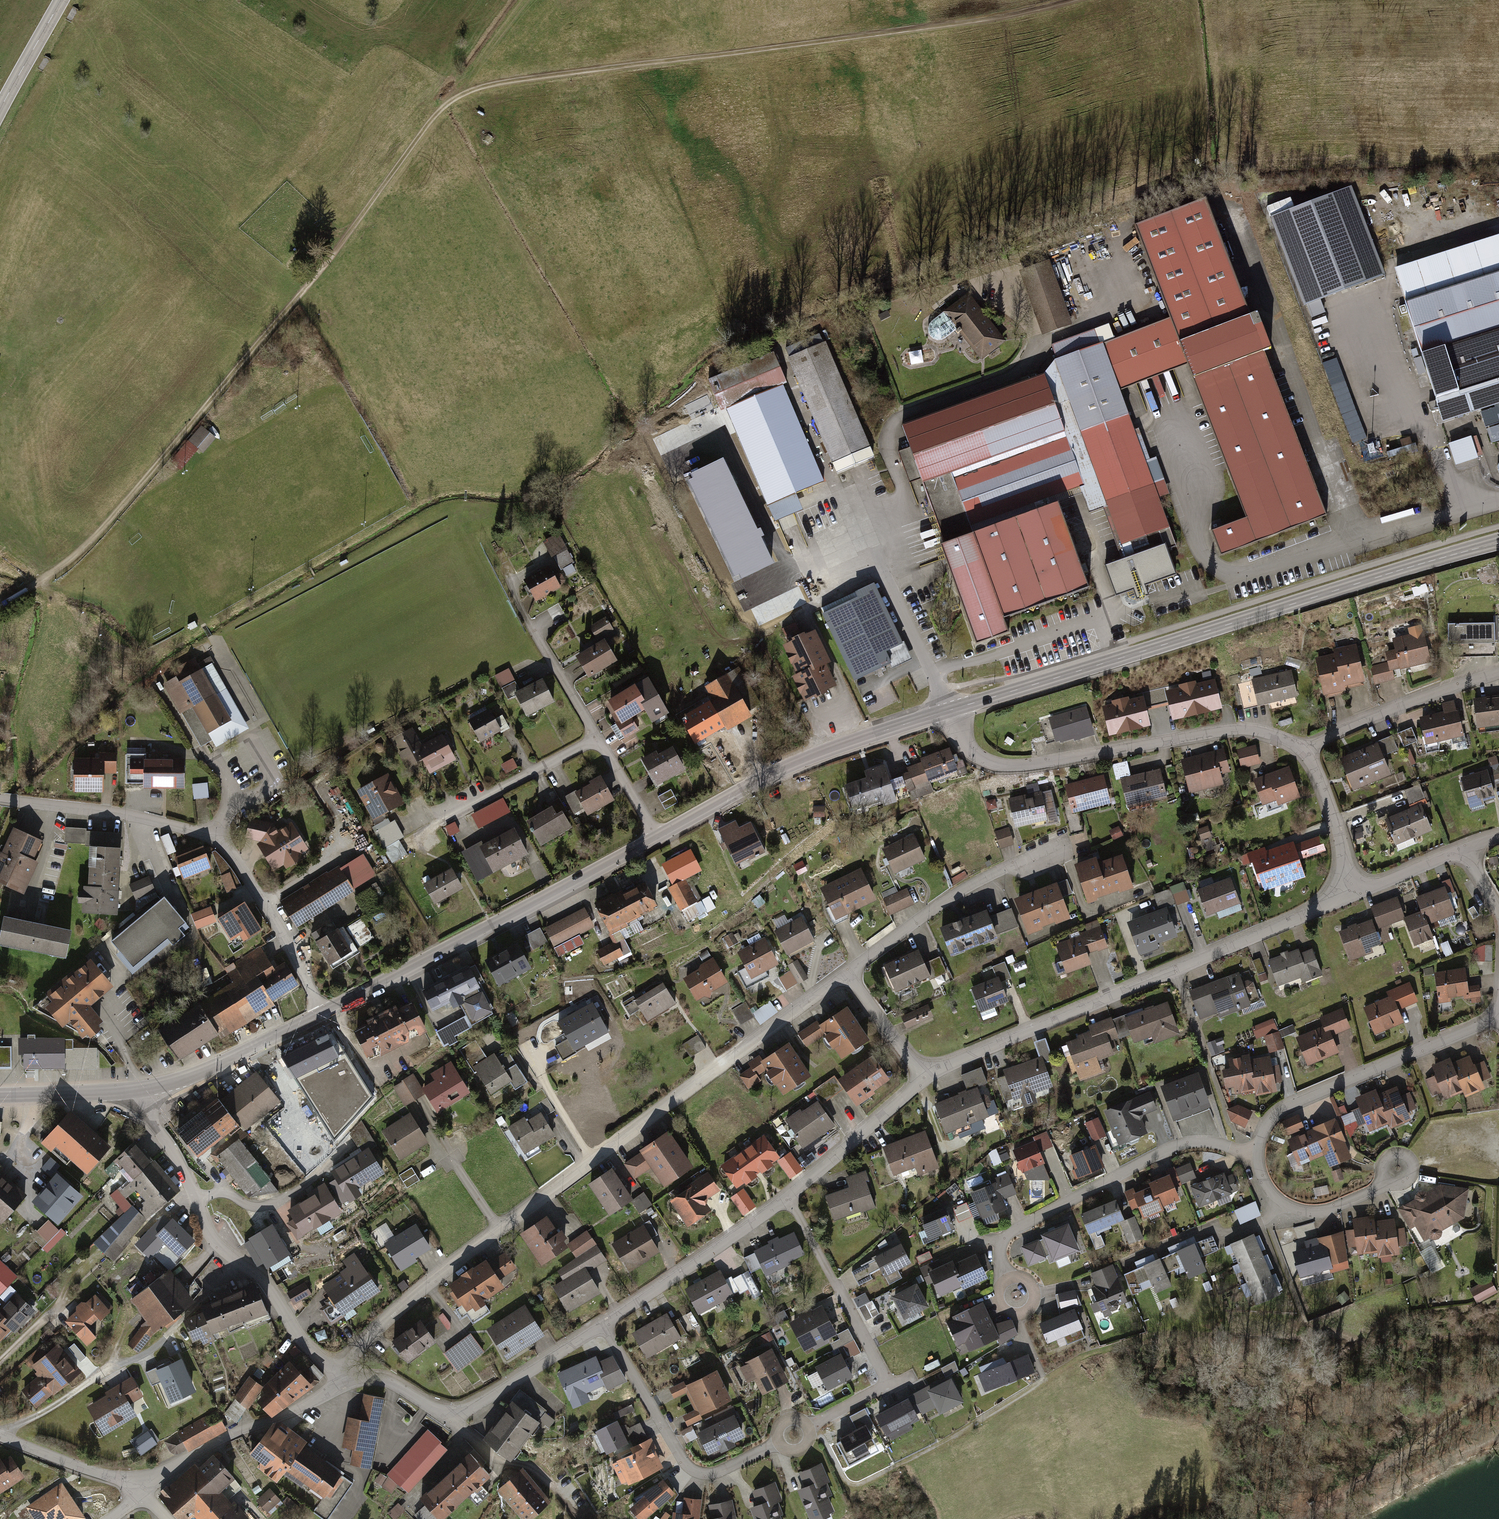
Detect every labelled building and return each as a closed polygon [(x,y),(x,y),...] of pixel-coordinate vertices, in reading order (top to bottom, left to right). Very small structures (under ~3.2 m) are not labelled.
[(1387,277),(1351,184),(1270,215),(1306,309),(1387,277)] [(1119,558),(1162,544),(1166,550),(1174,547),(1158,497),(1167,494),(1162,481),(1176,476),(1166,447),(1152,452),(1154,457),(1148,459),(1136,427),(1132,429),(1118,388),(1187,362),(1237,502),(1201,516),(1219,559),(1327,518),(1264,361),(1260,350),(1270,347),(1259,316),(1254,318),(1251,313),(1236,283),(1205,204),(1133,231),(1167,322),(1102,345),(1097,332),(1046,350),(1051,364),(1043,377),(1081,485),(1077,487),(1087,512),(1101,507),(1119,558)] [(1443,423),(1498,406),(1498,240),(1396,271),(1443,423)] [(1040,336),(1073,325),(1051,256),(1017,267),(1040,336)] [(978,363),(1005,342),(966,295),(941,316),(954,334),(978,363)] [(954,334),(941,316),(925,328),(924,337),(927,341),(930,344),(935,344),(940,344),(945,341),(954,334)] [(837,474),(876,458),(824,334),(784,351),(837,474)] [(787,386),(774,355),(718,378),(777,523),(805,512),(798,494),(824,484),(785,387),(787,386)] [(1043,377),(900,428),(941,542),(1047,505),(1045,498),(1077,487),(1081,485),(1043,377)] [(215,438),(204,428),(171,463),(183,474),(215,438)] [(1455,461),(1480,453),(1474,434),(1449,443),(1455,461)] [(1401,441),(1403,447),(1387,453),(1391,462),(1418,452),(1412,437),(1401,441)] [(692,477),(687,480),(734,576),(739,573),(742,578),(774,562),(723,458),(691,474),(692,477)] [(937,544),(972,644),(1005,633),(999,618),(1087,588),(1056,502),(1047,505),(941,542),(937,544)] [(543,542),(552,560),(568,552),(559,535),(543,542)] [(1103,565),(1114,596),(1131,589),(1135,598),(1146,595),(1143,585),(1173,574),(1166,550),(1162,544),(1119,558),(1103,565)] [(528,582),(538,603),(563,591),(552,570),(528,582)] [(912,661),(875,586),(822,612),(856,682),(889,666),(892,671),(912,661)] [(590,627),(597,640),(614,631),(607,618),(590,627)] [(795,678),(808,703),(839,688),(829,667),(835,664),(818,629),(801,637),(795,624),(779,632),(800,675),(795,678)] [(1491,624),(1446,625),(1447,658),(1492,657),(1491,624)] [(1392,650),(1383,653),(1385,663),(1388,672),(1390,671),(1397,669),(1398,671),(1429,664),(1421,632),(1390,640),(1392,650)] [(573,657),(586,679),(615,662),(602,640),(573,657)] [(1333,649),(1334,653),(1343,688),(1363,682),(1353,644),(1333,649)] [(1344,692),(1343,688),(1334,653),(1311,659),(1322,698),(1344,692)] [(197,658),(162,678),(182,713),(195,706),(214,741),(218,748),(251,729),(213,661),(202,667),(197,658)] [(1385,663),(1367,667),(1372,686),(1393,681),(1390,671),(1388,672),(1385,663)] [(710,700),(685,714),(699,740),(723,727),(725,732),(750,718),(748,715),(760,709),(738,668),(703,687),(710,700)] [(1289,670),(1249,680),(1255,707),(1296,697),(1289,670)] [(646,678),(605,701),(617,722),(608,727),(617,742),(635,731),(628,720),(642,712),(649,725),(667,715),(646,678)] [(523,718),(551,703),(539,680),(516,691),(511,694),(512,697),(523,718)] [(1220,710),(1213,680),(1193,684),(1193,682),(1175,686),(1176,689),(1163,692),(1170,722),(1220,710)] [(512,682),(498,689),(504,701),(512,697),(511,694),(516,691),(512,682)] [(1471,699),(1474,729),(1498,726),(1498,696),(1471,699)] [(1148,727),(1141,697),(1126,701),(1125,698),(1108,702),(1109,705),(1099,707),(1106,737),(1148,727)] [(1440,713),(1416,718),(1418,726),(1416,727),(1421,747),(1461,738),(1455,710),(1452,710),(1450,702),(1438,705),(1440,713)] [(1084,705),(1045,716),(1053,742),(1058,741),(1058,743),(1071,739),(1072,742),(1093,736),(1084,705)] [(195,706),(182,713),(202,749),(214,741),(195,706)] [(464,723),(476,743),(498,731),(486,711),(464,723)] [(1414,742),(1408,728),(1394,734),(1401,748),(1414,742)] [(408,729),(387,740),(402,769),(419,760),(413,749),(418,747),(408,729)] [(419,760),(426,775),(454,761),(447,749),(450,747),(444,735),(441,736),(440,735),(418,747),(413,749),(419,760)] [(1389,737),(1375,743),(1381,758),(1395,753),(1389,737)] [(1388,776),(1381,758),(1375,743),(1336,759),(1349,792),(1388,776)] [(1253,745),(1234,750),(1239,769),(1258,764),(1253,745)] [(654,752),(639,760),(654,787),(684,771),(671,748),(656,756),(654,752)] [(927,783),(956,773),(947,749),(917,760),(918,764),(904,769),(906,773),(900,775),(910,802),(931,794),(927,783)] [(1221,750),(1178,761),(1187,794),(1223,784),(1221,776),(1228,774),(1221,750)] [(1401,752),(1407,766),(1412,763),(1407,750),(1401,752)] [(105,761),(75,760),(74,796),(105,796),(105,761)] [(514,767),(509,760),(498,767),(498,768),(502,774),(514,767)] [(960,776),(967,774),(963,760),(956,762),(960,776)] [(133,761),(133,783),(146,783),(146,761),(133,761)] [(187,761),(146,761),(146,783),(146,792),(187,792),(187,761)] [(1491,774),(1498,772),(1498,764),(1489,766),(1491,774)] [(895,804),(883,766),(862,772),(864,780),(843,786),(851,813),(881,804),(883,807),(895,804)] [(1276,807),(1299,798),(1286,767),(1251,780),(1261,807),(1273,802),(1276,807)] [(1486,769),(1459,777),(1469,811),(1485,806),(1484,802),(1495,798),(1486,769)] [(1117,779),(1125,810),(1165,800),(1158,770),(1117,779)] [(385,774),(355,791),(371,821),(402,804),(385,774)] [(1100,775),(1062,785),(1070,813),(1108,803),(1100,775)] [(581,809),(585,817),(612,801),(598,776),(586,783),(587,785),(573,793),(572,794),(581,809)] [(193,785),(194,801),(209,800),(208,785),(193,785)] [(1055,824),(1047,790),(1036,792),(1034,785),(1023,788),(1025,795),(1004,800),(1011,829),(1028,825),(1029,830),(1055,824)] [(1416,786),(1399,792),(1411,809),(1422,805),(1423,804),(1416,786)] [(658,797),(666,811),(679,804),(672,790),(658,797)] [(572,792),(562,798),(571,815),(581,809),(572,794),(573,793),(572,792)] [(471,815),(479,829),(510,812),(503,798),(471,815)] [(983,801),(986,810),(994,808),(992,799),(983,801)] [(1411,809),(1385,819),(1395,845),(1433,831),(1422,805),(1411,809)] [(537,847),(570,829),(559,812),(554,815),(549,808),(523,823),(537,847)] [(253,844),(271,871),(280,865),(283,870),(301,858),(299,853),(305,850),(289,823),(274,831),(270,824),(247,819),(242,840),(257,842),(253,844)] [(387,863),(404,854),(397,839),(401,837),(392,821),(371,832),(387,863)] [(445,827),(450,836),(460,831),(455,822),(445,827)] [(732,822),(716,830),(735,869),(764,854),(749,823),(736,829),(732,822)] [(1197,828),(1200,840),(1211,837),(1207,825),(1197,828)] [(1011,844),(1006,827),(992,832),(998,849),(1011,844)] [(1106,831),(1110,840),(1120,836),(1116,827),(1106,831)] [(11,828),(0,852),(0,885),(21,895),(35,863),(30,861),(39,841),(11,828)] [(459,853),(475,882),(525,855),(511,829),(481,845),(479,842),(459,853)] [(78,849),(85,849),(115,850),(116,832),(61,830),(61,839),(79,840),(78,849)] [(912,834),(879,850),(892,876),(924,860),(912,834)] [(170,835),(162,838),(170,855),(177,852),(170,835)] [(1318,837),(1292,846),(1297,861),(1324,852),(1318,837)] [(1245,856),(1241,857),(1244,866),(1250,864),(1257,885),(1259,884),(1262,892),(1303,878),(1297,861),(1292,846),(1291,843),(1263,852),(1262,848),(1244,854),(1245,856)] [(200,846),(171,857),(180,880),(209,869),(200,846)] [(114,893),(115,850),(85,849),(83,887),(97,888),(97,892),(114,893)] [(223,893),(238,886),(232,875),(224,863),(213,851),(209,852),(219,877),(217,877),(223,893)] [(323,873),(276,902),(293,929),(350,894),(351,894),(374,880),(359,855),(337,869),(335,867),(324,874),(323,873)] [(1093,858),(1070,866),(1084,906),(1096,902),(1095,900),(1115,893),(1116,895),(1131,890),(1119,857),(1096,865),(1093,858)] [(420,884),(432,905),(460,890),(449,869),(420,884)] [(834,921),(874,902),(858,869),(818,887),(834,921)] [(126,884),(132,899),(152,891),(146,876),(126,884)] [(1194,891),(1203,917),(1238,905),(1228,879),(1194,891)] [(682,881),(666,889),(683,923),(703,913),(698,902),(694,904),(682,881)] [(1069,895),(1064,881),(1055,884),(1060,898),(1069,895)] [(1447,883),(1451,902),(1457,900),(1453,881),(1447,883)] [(611,943),(592,953),(600,967),(629,953),(622,940),(640,931),(635,922),(641,919),(640,917),(656,909),(643,883),(611,899),(609,895),(591,904),(611,943)] [(1068,920),(1053,883),(1010,901),(1025,937),(1040,931),(1039,930),(1051,925),(1052,927),(1068,920)] [(1172,888),(1179,906),(1191,901),(1184,883),(1172,888)] [(113,918),(114,893),(97,892),(97,888),(83,887),(79,887),(79,892),(73,892),(72,906),(76,907),(76,917),(113,918)] [(892,887),(878,894),(888,916),(911,906),(904,888),(895,892),(892,887)] [(1414,898),(1419,913),(1420,916),(1422,915),(1426,926),(1453,916),(1443,888),(1414,898)] [(160,898),(107,942),(118,956),(114,959),(125,972),(165,939),(170,945),(180,937),(174,929),(181,923),(160,898)] [(1376,930),(1402,921),(1401,919),(1394,898),(1367,907),(1376,930)] [(244,904),(218,920),(235,948),(261,931),(244,904)] [(197,930),(216,923),(211,907),(191,914),(197,930)] [(592,928),(581,908),(542,929),(557,957),(580,945),(575,937),(592,928)] [(1008,910),(986,918),(993,936),(1015,928),(1008,910)] [(1163,910),(1126,924),(1137,955),(1155,948),(1153,944),(1173,937),(1163,910)] [(986,918),(984,912),(937,929),(948,957),(994,940),(993,936),(986,918)] [(1419,913),(1401,919),(1402,921),(1412,947),(1431,940),(1426,926),(1422,915),(1420,916),(1419,913)] [(308,934),(329,970),(356,954),(353,950),(370,939),(357,917),(335,931),(330,923),(320,928),(320,927),(308,934)] [(771,931),(784,957),(814,942),(801,917),(771,931)] [(1,919),(0,923),(0,947),(61,959),(67,931),(1,919)] [(1336,934),(1347,962),(1381,949),(1370,921),(1336,934)] [(1052,946),(1062,975),(1088,965),(1085,957),(1105,950),(1097,927),(1077,934),(1078,936),(1052,946)] [(530,951),(545,943),(538,929),(522,936),(530,951)] [(734,952),(749,981),(777,966),(762,937),(734,952)] [(487,961),(500,988),(533,971),(520,945),(487,961)] [(1473,949),(1474,961),(1490,962),(1491,946),(1483,945),(1473,949)] [(1297,949),(1266,960),(1275,987),(1299,978),(1301,983),(1320,976),(1310,948),(1298,952),(1297,949)] [(271,1007),(269,1004),(253,979),(270,968),(258,949),(222,971),(229,983),(195,1005),(196,1006),(215,1037),(217,1041),(271,1007)] [(681,979),(695,1003),(725,985),(704,949),(696,955),(701,963),(696,966),(695,971),(681,979)] [(921,964),(915,951),(881,966),(893,993),(925,979),(928,978),(921,964)] [(982,954),(985,960),(993,957),(990,951),(982,954)] [(937,957),(921,964),(928,978),(925,979),(926,981),(945,973),(937,957)] [(1255,974),(1262,971),(1257,958),(1250,961),(1255,974)] [(253,979),(269,1004),(297,987),(281,961),(270,968),(253,979)] [(107,980),(91,962),(76,974),(74,973),(32,1007),(83,1035),(100,1021),(87,1006),(99,996),(94,991),(107,980)] [(969,988),(979,1014),(1009,1003),(1000,981),(1008,978),(1003,963),(991,968),(994,978),(969,988)] [(482,991),(470,968),(424,991),(435,1014),(460,1002),(482,991)] [(1467,968),(1435,973),(1439,1004),(1450,1002),(1449,999),(1464,997),(1464,1000),(1482,997),(1480,986),(1470,987),(1467,968)] [(795,982),(787,970),(775,978),(783,990),(795,982)] [(1236,973),(1187,990),(1197,1018),(1214,1012),(1216,1017),(1247,1006),(1243,994),(1250,992),(1253,987),(1250,982),(1245,980),(1239,982),(1236,973)] [(629,996),(617,1004),(626,1018),(637,1011),(646,1024),(676,1005),(662,982),(632,1001),(629,996)] [(1364,1008),(1376,1036),(1405,1024),(1400,1010),(1419,1002),(1410,982),(1387,992),(1389,997),(1364,1008)] [(482,991),(460,1002),(468,1017),(436,1033),(437,1036),(431,1039),(435,1048),(443,1044),(446,1051),(460,1043),(457,1037),(495,1018),(482,991)] [(751,1017),(757,1026),(775,1013),(767,1001),(749,1014),(751,1017)] [(1110,1020),(1117,1039),(1127,1035),(1132,1044),(1141,1041),(1143,1045),(1150,1042),(1152,1045),(1178,1035),(1165,1001),(1125,1016),(1124,1014),(1110,1020)] [(728,1011),(737,1026),(751,1017),(749,1014),(742,1002),(728,1011)] [(572,1052),(607,1034),(590,1003),(555,1022),(565,1040),(572,1052)] [(372,1056),(374,1058),(425,1032),(412,1005),(398,1012),(396,1008),(368,1022),(370,1026),(356,1033),(368,1058),(372,1056)] [(155,1032),(174,1062),(215,1037),(196,1006),(155,1032)] [(899,1017),(904,1030),(931,1019),(925,1006),(899,1017)] [(1321,1026),(1294,1037),(1305,1066),(1337,1053),(1330,1035),(1347,1028),(1339,1008),(1317,1016),(1321,1026)] [(817,1027),(815,1028),(821,1036),(837,1061),(866,1042),(844,1009),(817,1027)] [(1117,1039),(1110,1020),(1109,1017),(1085,1026),(1087,1031),(1074,1036),(1075,1039),(1063,1043),(1078,1081),(1106,1071),(1103,1059),(1121,1051),(1117,1039)] [(1271,1018),(1249,1028),(1254,1039),(1261,1036),(1267,1053),(1282,1048),(1271,1018)] [(814,1022),(794,1035),(803,1048),(821,1036),(815,1028),(817,1027),(814,1022)] [(332,1033),(282,1058),(334,1142),(373,1097),(332,1033)] [(25,1041),(18,1041),(18,1054),(22,1054),(23,1070),(94,1069),(94,1050),(70,1050),(70,1041),(33,1041),(33,1035),(25,1035),(25,1041)] [(695,1036),(680,1046),(688,1058),(703,1048),(695,1036)] [(1204,1043),(1209,1056),(1223,1051),(1220,1044),(1222,1044),(1220,1037),(1204,1043)] [(572,1052),(565,1040),(553,1047),(561,1062),(573,1055),(572,1052)] [(1006,1078),(998,1080),(1006,1106),(1023,1100),(1027,1111),(1040,1106),(1037,1097),(1055,1091),(1046,1065),(1055,1062),(1048,1041),(1035,1045),(1039,1059),(1004,1070),(1006,1078)] [(759,1062),(757,1063),(763,1072),(763,1073),(762,1074),(770,1087),(772,1086),(779,1098),(808,1079),(786,1044),(759,1062)] [(480,1045),(463,1055),(475,1075),(478,1073),(492,1097),(513,1085),(498,1059),(495,1054),(488,1058),(480,1045)] [(0,1048),(0,1069),(11,1069),(11,1048),(0,1048)] [(509,1053),(498,1059),(513,1085),(517,1092),(528,1085),(509,1053)] [(1457,1077),(1463,1092),(1464,1096),(1484,1088),(1481,1080),(1474,1063),(1473,1063),(1469,1054),(1451,1061),(1457,1077)] [(755,1056),(745,1063),(748,1068),(754,1078),(763,1072),(757,1063),(759,1062),(755,1056)] [(1232,1096),(1252,1092),(1250,1078),(1251,1078),(1247,1061),(1247,1056),(1225,1060),(1227,1070),(1230,1089),(1232,1096)] [(1457,1077),(1451,1061),(1449,1056),(1430,1064),(1434,1074),(1441,1091),(1444,1099),(1463,1092),(1457,1077)] [(869,1057),(835,1081),(841,1090),(854,1109),(873,1095),(871,1093),(886,1082),(869,1057)] [(1268,1057),(1247,1061),(1251,1078),(1250,1078),(1252,1092),(1253,1097),(1275,1093),(1273,1084),(1270,1067),(1268,1057)] [(1481,1080),(1490,1076),(1483,1060),(1474,1063),(1481,1080)] [(1279,1083),(1276,1066),(1270,1067),(1273,1084),(1279,1083)] [(748,1068),(735,1076),(745,1090),(757,1082),(754,1078),(748,1068)] [(456,1069),(422,1089),(426,1096),(437,1115),(472,1095),(456,1069)] [(937,1106),(948,1133),(990,1117),(980,1089),(990,1085),(984,1070),(963,1078),(969,1094),(937,1106)] [(1227,1070),(1219,1071),(1223,1090),(1230,1089),(1227,1070)] [(1177,1080),(1190,1114),(1209,1107),(1195,1072),(1177,1080)] [(1424,1078),(1431,1096),(1441,1091),(1434,1074),(1424,1078)] [(236,1125),(239,1129),(277,1099),(258,1075),(223,1103),(237,1123),(236,1125)] [(831,1077),(809,1092),(819,1106),(841,1090),(835,1081),(831,1077)] [(406,1108),(426,1096),(422,1089),(416,1079),(396,1091),(406,1108)] [(1158,1087),(1171,1122),(1190,1114),(1177,1080),(1158,1087)] [(1394,1087),(1374,1095),(1381,1111),(1379,1111),(1385,1126),(1387,1131),(1408,1122),(1404,1113),(1398,1097),(1394,1087)] [(1366,1133),(1385,1126),(1379,1111),(1381,1111),(1374,1095),(1372,1090),(1352,1099),(1356,1109),(1363,1125),(1366,1133)] [(1102,1112),(1117,1146),(1146,1134),(1138,1117),(1154,1110),(1147,1092),(1102,1112)] [(1413,1110),(1406,1093),(1398,1097),(1404,1113),(1413,1110)] [(211,1104),(202,1111),(222,1135),(236,1125),(237,1123),(223,1103),(218,1099),(211,1104)] [(797,1111),(781,1122),(791,1136),(789,1137),(798,1151),(832,1128),(814,1102),(798,1113),(797,1111)] [(1233,1125),(1248,1131),(1256,1114),(1238,1108),(1229,1112),(1233,1125)] [(1356,1109),(1347,1113),(1354,1129),(1363,1125),(1356,1109)] [(109,1149),(67,1111),(37,1145),(48,1154),(52,1150),(83,1177),(109,1149)] [(202,1111),(178,1130),(199,1156),(222,1135),(202,1111)] [(510,1130),(526,1157),(557,1139),(542,1114),(528,1123),(526,1120),(510,1130)] [(379,1132),(399,1163),(427,1146),(407,1115),(379,1132)] [(1278,1123),(1283,1137),(1302,1130),(1297,1116),(1278,1123)] [(1091,1141),(1104,1136),(1096,1117),(1083,1122),(1091,1141)] [(1334,1119),(1287,1138),(1296,1162),(1320,1152),(1326,1168),(1349,1158),(1334,1119)] [(355,1150),(358,1154),(365,1149),(367,1151),(374,1147),(358,1122),(346,1135),(355,1150)] [(638,1154),(622,1165),(632,1181),(647,1171),(661,1191),(692,1171),(666,1132),(636,1151),(638,1154)] [(879,1148),(890,1178),(912,1170),(915,1178),(937,1170),(923,1132),(879,1148)] [(1032,1142),(1010,1151),(1020,1173),(1021,1173),(1040,1164),(1042,1164),(1037,1152),(1050,1147),(1044,1132),(1030,1137),(1032,1142)] [(765,1135),(720,1166),(737,1190),(745,1184),(747,1186),(759,1178),(757,1175),(761,1172),(763,1175),(775,1166),(774,1164),(782,1159),(765,1135)] [(236,1140),(213,1158),(245,1200),(268,1182),(236,1140)] [(151,1163),(132,1142),(110,1162),(111,1163),(101,1172),(110,1181),(117,1175),(126,1186),(127,1185),(151,1163)] [(1073,1180),(1102,1168),(1093,1146),(1067,1156),(1072,1170),(1069,1171),(1073,1180)] [(347,1157),(326,1170),(333,1181),(345,1201),(348,1204),(359,1197),(356,1193),(382,1176),(367,1151),(365,1149),(358,1154),(355,1150),(346,1156),(347,1157)] [(999,1161),(1000,1162),(1007,1159),(1004,1150),(996,1153),(999,1161)] [(999,1161),(996,1153),(995,1151),(989,1154),(990,1155),(988,1156),(991,1164),(999,1161)] [(791,1152),(777,1162),(790,1180),(804,1170),(791,1152)] [(32,1204),(59,1228),(85,1199),(56,1173),(62,1166),(52,1157),(42,1168),(55,1179),(32,1204)] [(179,1192),(152,1162),(151,1163),(127,1185),(133,1191),(142,1202),(138,1205),(140,1207),(135,1212),(144,1221),(145,1222),(179,1192)] [(1040,1164),(1021,1173),(1024,1180),(1048,1181),(1040,1164)] [(1187,1164),(1172,1170),(1178,1185),(1193,1179),(1187,1164)] [(398,1176),(405,1189),(419,1181),(411,1168),(398,1176)] [(1171,1168),(1162,1171),(1164,1177),(1166,1176),(1172,1190),(1179,1187),(1178,1185),(1172,1170),(1171,1168)] [(822,1197),(830,1222),(857,1213),(858,1215),(872,1210),(863,1182),(866,1181),(863,1171),(842,1178),(845,1189),(822,1197)] [(587,1187),(607,1217),(629,1202),(609,1172),(587,1187)] [(989,1184),(967,1193),(979,1221),(1006,1210),(1001,1200),(1014,1195),(1005,1173),(988,1180),(989,1184)] [(685,1191),(668,1202),(685,1229),(710,1214),(704,1205),(705,1201),(717,1193),(705,1174),(683,1188),(685,1191)] [(1221,1174),(1188,1188),(1196,1209),(1230,1196),(1229,1194),(1223,1178),(1221,1174)] [(1236,1191),(1229,1175),(1223,1178),(1229,1194),(1236,1191)] [(24,1197),(0,1176),(0,1225),(24,1197)] [(1164,1177),(1145,1184),(1152,1201),(1156,1199),(1160,1209),(1177,1202),(1172,1190),(1166,1176),(1164,1177)] [(328,1187),(323,1190),(334,1207),(338,1204),(339,1205),(345,1201),(333,1181),(326,1185),(328,1187)] [(1414,1199),(1398,1208),(1410,1230),(1416,1226),(1424,1241),(1430,1237),(1435,1239),(1439,1238),(1442,1236),(1443,1232),(1442,1230),(1465,1217),(1470,1188),(1441,1183),(1427,1191),(1423,1190),(1419,1191),(1416,1194),(1415,1198),(1414,1199)] [(283,1225),(293,1242),(338,1214),(334,1207),(323,1190),(320,1184),(302,1195),(305,1199),(284,1212),(290,1221),(283,1225)] [(1162,1213),(1160,1209),(1156,1199),(1152,1201),(1145,1184),(1131,1190),(1130,1189),(1121,1193),(1129,1212),(1134,1210),(1139,1222),(1162,1213)] [(90,1243),(109,1263),(136,1229),(144,1221),(135,1212),(131,1207),(130,1207),(123,1200),(133,1191),(127,1185),(126,1186),(118,1191),(116,1189),(107,1197),(122,1213),(90,1243)] [(744,1189),(730,1198),(743,1216),(757,1207),(744,1189)] [(629,1202),(638,1215),(649,1208),(640,1195),(629,1202)] [(1086,1236),(1117,1223),(1122,1221),(1114,1200),(1077,1215),(1086,1236)] [(1231,1212),(1238,1225),(1259,1216),(1252,1202),(1231,1212)] [(918,1219),(927,1242),(952,1232),(942,1209),(918,1219)] [(1358,1254),(1378,1251),(1376,1237),(1377,1235),(1375,1220),(1374,1214),(1353,1217),(1354,1228),(1357,1245),(1358,1254)] [(1395,1217),(1375,1220),(1377,1235),(1376,1237),(1378,1251),(1379,1256),(1400,1254),(1399,1245),(1397,1228),(1395,1217)] [(1132,1218),(1122,1221),(1117,1223),(1126,1245),(1140,1240),(1132,1218)] [(521,1236),(541,1267),(565,1251),(545,1220),(521,1236)] [(31,1242),(45,1255),(63,1235),(58,1229),(56,1232),(45,1221),(33,1234),(36,1236),(31,1242)] [(157,1241),(156,1242),(162,1247),(177,1262),(193,1246),(173,1225),(157,1241)] [(1049,1263),(1077,1252),(1066,1225),(1039,1236),(1041,1239),(1037,1241),(1036,1240),(1018,1247),(1026,1266),(1044,1259),(1043,1257),(1046,1256),(1049,1263)] [(381,1246),(397,1272),(412,1263),(411,1261),(427,1250),(412,1226),(381,1246)] [(609,1245),(624,1272),(657,1253),(642,1226),(609,1245)] [(268,1227),(241,1244),(254,1267),(259,1264),(267,1272),(287,1261),(268,1227)] [(1407,1244),(1405,1227),(1397,1228),(1399,1245),(1407,1244)] [(1349,1247),(1357,1245),(1354,1228),(1345,1231),(1349,1247)] [(1318,1237),(1320,1243),(1328,1247),(1334,1268),(1329,1269),(1330,1274),(1352,1269),(1347,1248),(1349,1247),(1345,1231),(1318,1237)] [(549,1290),(567,1315),(598,1294),(585,1275),(604,1262),(584,1232),(564,1245),(573,1258),(554,1271),(561,1282),(549,1290)] [(759,1270),(763,1279),(789,1267),(788,1263),(802,1257),(791,1233),(776,1240),(775,1238),(764,1243),(765,1245),(750,1252),(751,1254),(759,1270)] [(157,1241),(151,1234),(139,1246),(151,1258),(162,1247),(156,1242),(157,1241)] [(1260,1256),(1252,1235),(1228,1245),(1237,1266),(1260,1256)] [(1210,1237),(1192,1245),(1198,1258),(1216,1250),(1210,1237)] [(1329,1269),(1334,1268),(1328,1247),(1320,1243),(1317,1244),(1310,1241),(1307,1247),(1293,1251),(1300,1277),(1329,1269)] [(1183,1242),(1165,1250),(1167,1255),(1185,1248),(1183,1242)] [(876,1270),(880,1278),(882,1277),(895,1271),(908,1265),(898,1245),(870,1259),(876,1270)] [(1167,1255),(1157,1260),(1164,1275),(1172,1272),(1174,1276),(1182,1273),(1186,1281),(1204,1274),(1198,1258),(1192,1245),(1185,1248),(1167,1255)] [(913,1257),(916,1264),(929,1258),(926,1251),(913,1257)] [(317,1311),(327,1325),(339,1317),(376,1291),(351,1254),(339,1262),(344,1269),(319,1287),(327,1299),(321,1303),(324,1306),(317,1311)] [(741,1259),(748,1275),(759,1270),(751,1254),(741,1259)] [(982,1255),(974,1258),(980,1274),(989,1270),(982,1255)] [(507,1256),(491,1267),(501,1282),(517,1271),(507,1256)] [(973,1256),(951,1265),(956,1277),(953,1279),(958,1288),(959,1291),(983,1280),(980,1274),(974,1258),(973,1256)] [(1150,1256),(1131,1264),(1134,1270),(1153,1262),(1150,1256)] [(1269,1277),(1260,1256),(1237,1266),(1246,1287),(1269,1277)] [(876,1270),(870,1259),(858,1265),(859,1268),(850,1272),(856,1286),(869,1279),(867,1275),(876,1270)] [(1170,1288),(1164,1275),(1157,1260),(1153,1262),(1134,1270),(1120,1276),(1130,1297),(1139,1293),(1138,1291),(1149,1287),(1153,1296),(1170,1288)] [(924,1286),(929,1284),(925,1273),(938,1267),(935,1261),(916,1269),(924,1286)] [(488,1262),(449,1287),(468,1316),(507,1291),(501,1282),(491,1267),(488,1262)] [(935,1298),(958,1288),(953,1279),(956,1277),(951,1265),(950,1262),(938,1267),(925,1273),(929,1284),(935,1298)] [(16,1278),(0,1264),(0,1297),(16,1278)] [(1111,1264),(1088,1273),(1093,1286),(1088,1288),(1098,1314),(1126,1303),(1111,1264)] [(191,1304),(165,1271),(125,1301),(142,1323),(151,1334),(191,1304)] [(895,1271),(882,1277),(886,1285),(899,1279),(895,1271)] [(697,1317),(731,1298),(730,1297),(721,1281),(716,1272),(683,1291),(697,1317)] [(728,1277),(721,1281),(730,1297),(736,1294),(736,1295),(741,1293),(747,1303),(759,1296),(748,1277),(741,1280),(738,1276),(730,1280),(728,1277)] [(1278,1298),(1269,1277),(1246,1287),(1255,1308),(1278,1298)] [(1212,1288),(1209,1279),(1202,1282),(1206,1291),(1212,1288)] [(1466,1289),(1474,1305),(1494,1295),(1487,1279),(1466,1289)] [(284,1293),(291,1306),(309,1295),(302,1283),(284,1293)] [(889,1298),(901,1322),(926,1308),(914,1285),(889,1298)] [(200,1314),(209,1337),(239,1325),(240,1329),(265,1319),(252,1286),(228,1295),(226,1290),(211,1296),(213,1301),(198,1307),(200,1314)] [(1073,1290),(1054,1294),(1058,1310),(1076,1307),(1073,1290)] [(1350,1298),(1344,1290),(1336,1297),(1342,1304),(1350,1298)] [(33,1313),(12,1294),(0,1307),(0,1317),(4,1320),(0,1325),(8,1333),(12,1336),(33,1313)] [(62,1323),(83,1348),(93,1340),(85,1330),(95,1321),(98,1323),(108,1314),(106,1312),(110,1309),(97,1294),(93,1298),(92,1296),(83,1305),(78,1304),(73,1308),(73,1313),(62,1323)] [(856,1308),(862,1321),(876,1314),(869,1301),(856,1308)] [(994,1341),(997,1340),(991,1326),(981,1304),(949,1318),(950,1321),(944,1324),(955,1348),(961,1345),(965,1354),(994,1341)] [(819,1306),(787,1323),(803,1353),(811,1348),(813,1351),(827,1343),(825,1340),(835,1335),(819,1306)] [(527,1307),(487,1332),(505,1363),(546,1338),(527,1307)] [(1045,1345),(1081,1330),(1073,1310),(1037,1325),(1045,1345)] [(200,1314),(179,1323),(188,1346),(197,1343),(198,1347),(211,1342),(209,1337),(200,1314)] [(644,1360),(677,1341),(663,1316),(630,1335),(644,1360)] [(418,1321),(388,1343),(405,1365),(434,1342),(418,1321)] [(994,1341),(997,1346),(1015,1335),(1008,1321),(991,1326),(997,1340),(994,1341)] [(135,1354),(151,1334),(142,1323),(138,1326),(124,1345),(135,1354)] [(0,1325),(0,1342),(8,1333),(0,1325)] [(843,1360),(851,1356),(851,1358),(859,1354),(846,1329),(835,1335),(837,1339),(829,1344),(832,1350),(836,1347),(840,1354),(843,1360)] [(758,1336),(762,1344),(770,1340),(766,1332),(758,1336)] [(468,1334),(441,1353),(456,1373),(482,1353),(468,1334)] [(19,1392),(33,1410),(49,1397),(50,1398),(79,1373),(55,1346),(28,1368),(33,1374),(32,1375),(35,1379),(19,1392)] [(752,1381),(760,1396),(786,1383),(770,1351),(743,1364),(744,1366),(737,1370),(745,1384),(752,1381)] [(814,1369),(826,1392),(853,1378),(843,1360),(840,1354),(814,1369)] [(607,1388),(608,1390),(625,1382),(614,1357),(599,1364),(604,1374),(601,1376),(607,1388)] [(1001,1359),(976,1369),(978,1374),(975,1375),(982,1394),(1032,1375),(1025,1357),(1004,1365),(1001,1359)] [(607,1388),(601,1376),(604,1374),(599,1364),(597,1359),(558,1376),(570,1403),(607,1388)] [(181,1361),(158,1371),(171,1400),(194,1390),(181,1361)] [(270,1377),(291,1403),(308,1391),(316,1383),(305,1371),(297,1377),(286,1363),(270,1377)] [(156,1369),(147,1373),(153,1387),(162,1383),(156,1369)] [(683,1393),(688,1404),(722,1388),(715,1372),(683,1387),(685,1389),(683,1393)] [(291,1403),(270,1377),(259,1388),(257,1389),(258,1391),(261,1395),(252,1404),(267,1421),(291,1403)] [(82,1409),(99,1438),(132,1418),(125,1406),(140,1398),(128,1378),(101,1394),(102,1397),(82,1409)] [(259,1388),(245,1378),(229,1400),(231,1401),(243,1410),(244,1411),(258,1391),(257,1389),(259,1388)] [(934,1382),(908,1396),(918,1414),(919,1416),(933,1408),(937,1417),(961,1405),(948,1380),(936,1387),(934,1382)] [(671,1399),(683,1393),(685,1389),(683,1387),(681,1382),(666,1389),(671,1399)] [(729,1403),(722,1388),(688,1404),(691,1411),(696,1413),(698,1418),(729,1403)] [(486,1438),(512,1458),(540,1421),(548,1427),(553,1420),(543,1413),(545,1411),(521,1392),(486,1438)] [(349,1464),(370,1468),(383,1397),(364,1394),(360,1418),(347,1416),(341,1448),(351,1450),(349,1464)] [(918,1414),(908,1396),(884,1409),(885,1411),(871,1418),(882,1439),(908,1426),(905,1420),(918,1414)] [(243,1410),(231,1401),(221,1415),(233,1424),(243,1410)] [(689,1426),(706,1461),(733,1449),(732,1446),(745,1440),(730,1407),(699,1421),(689,1426)] [(861,1410),(846,1418),(852,1430),(835,1439),(837,1443),(833,1446),(845,1468),(877,1452),(866,1432),(872,1429),(861,1410)] [(699,1421),(698,1418),(696,1413),(691,1411),(680,1417),(685,1428),(689,1426),(699,1421)] [(217,1412),(164,1440),(170,1451),(174,1454),(180,1453),(187,1449),(188,1451),(226,1429),(217,1412)] [(594,1433),(592,1434),(604,1457),(626,1447),(615,1423),(613,1423),(613,1422),(593,1432),(594,1433)] [(283,1473),(301,1447),(304,1443),(278,1423),(271,1424),(246,1456),(256,1465),(253,1468),(274,1484),(283,1473)] [(645,1441),(637,1424),(625,1430),(623,1426),(618,1428),(622,1436),(623,1435),(623,1437),(622,1438),(626,1446),(628,1444),(630,1448),(645,1441)] [(394,1487),(406,1494),(445,1451),(438,1444),(439,1443),(424,1430),(384,1475),(378,1471),(372,1481),(388,1494),(394,1487)] [(150,1432),(132,1443),(142,1457),(159,1445),(150,1432)] [(630,1448),(627,1450),(630,1456),(650,1447),(652,1452),(654,1451),(649,1440),(645,1441),(630,1448)] [(301,1447),(283,1473),(318,1500),(336,1474),(337,1473),(301,1447)] [(624,1483),(625,1487),(661,1470),(652,1452),(650,1447),(630,1456),(608,1466),(618,1486),(624,1483)] [(209,1457),(195,1469),(224,1502),(238,1489),(209,1457)] [(424,1501),(428,1505),(440,1518),(449,1518),(493,1480),(472,1457),(424,1501)] [(22,1480),(9,1459),(0,1464),(0,1494),(22,1480)] [(828,1518),(826,1514),(831,1512),(825,1498),(829,1496),(824,1484),(826,1483),(819,1464),(796,1473),(802,1488),(795,1491),(806,1518),(827,1518),(828,1518)] [(230,1503),(227,1505),(224,1502),(195,1469),(191,1465),(163,1490),(162,1488),(156,1494),(157,1495),(154,1498),(173,1518),(244,1518),(230,1503)] [(522,1518),(530,1518),(550,1503),(524,1470),(499,1490),(522,1518)] [(317,1518),(325,1518),(350,1484),(336,1474),(318,1500),(309,1513),(317,1518)] [(640,1518),(649,1518),(676,1495),(664,1482),(632,1510),(640,1518)] [(778,1517),(781,1515),(777,1503),(780,1502),(773,1483),(750,1491),(755,1506),(748,1509),(752,1518),(779,1518),(778,1517)] [(23,1507),(31,1518),(82,1518),(59,1484),(23,1507)] [(264,1513),(278,1501),(267,1488),(253,1500),(264,1513)] [(681,1498),(680,1513),(670,1513),(669,1518),(692,1518),(695,1518),(697,1518),(699,1500),(681,1498)] [(730,1499),(705,1504),(708,1518),(734,1518),(730,1499)] [(428,1505),(416,1516),(418,1518),(440,1518),(428,1505)]
